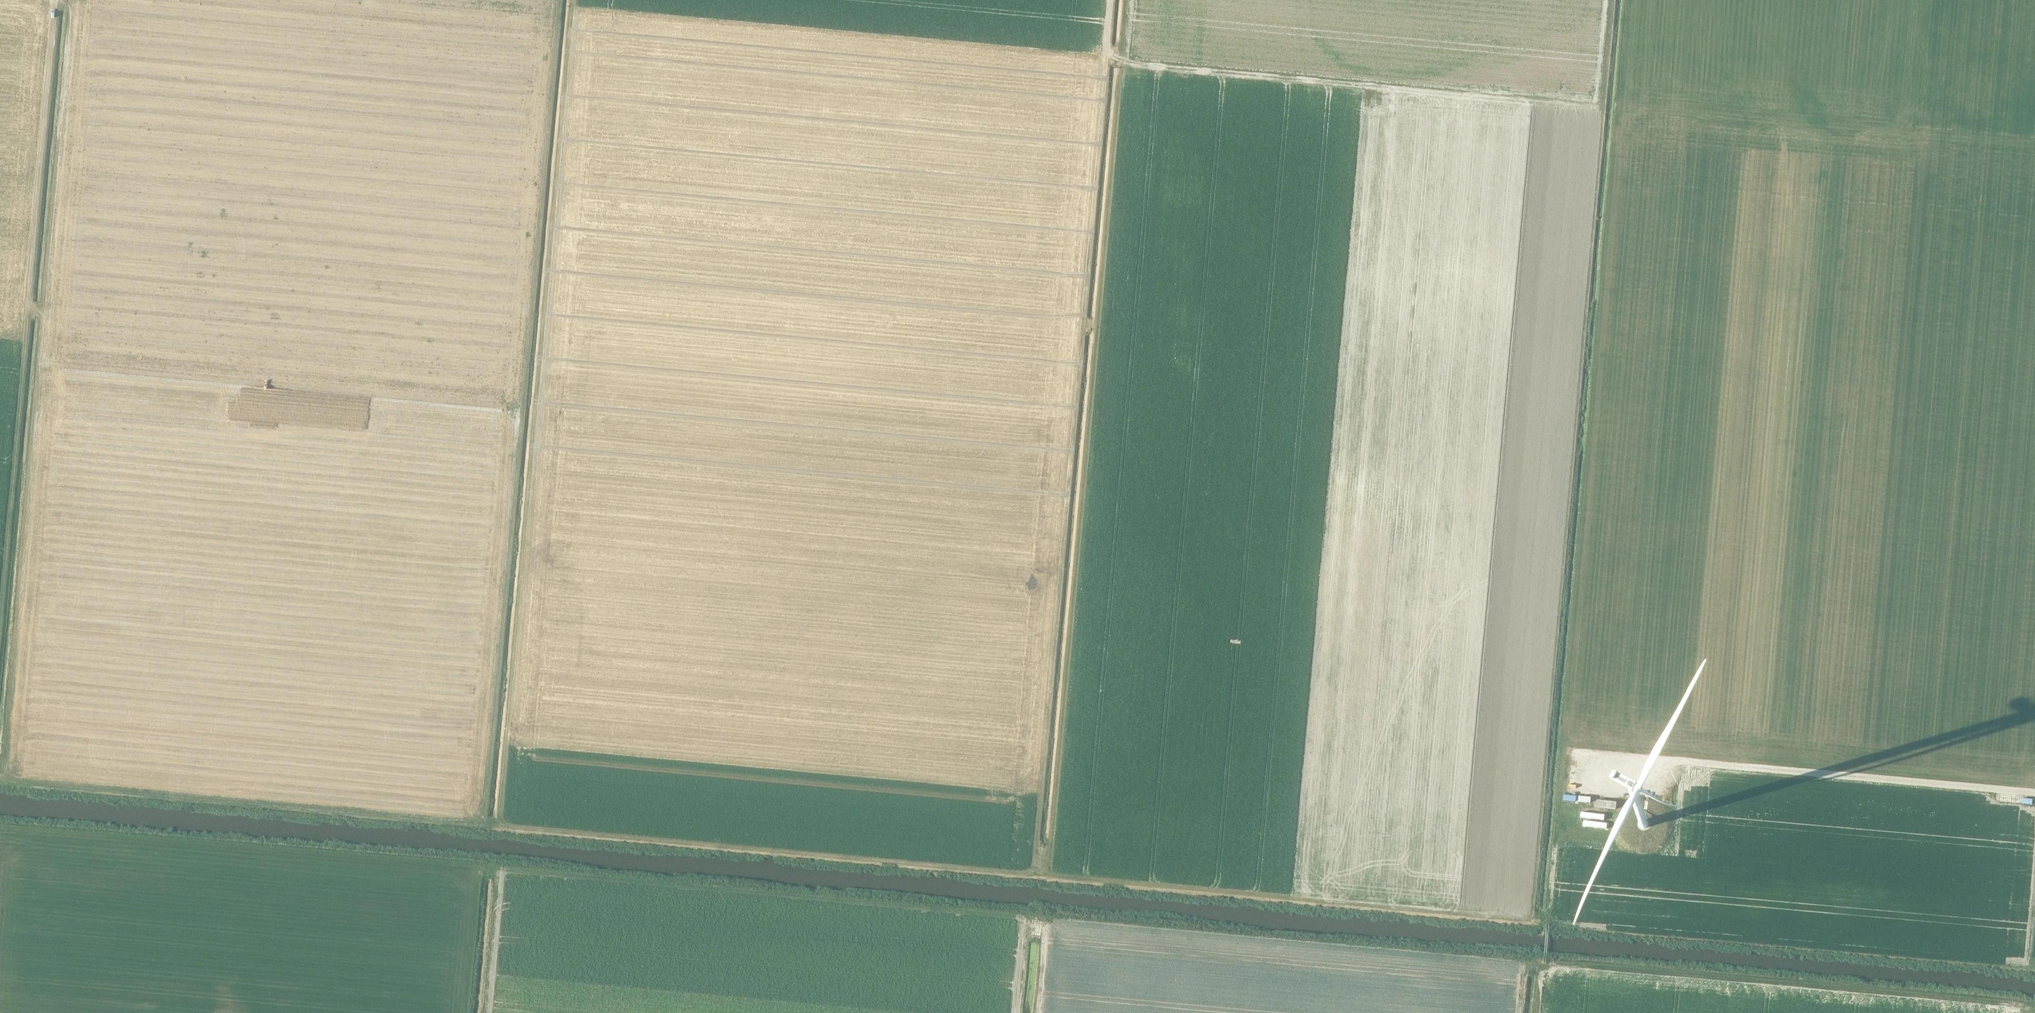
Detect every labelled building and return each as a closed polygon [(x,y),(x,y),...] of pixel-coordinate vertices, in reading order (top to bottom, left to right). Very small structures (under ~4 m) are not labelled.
[(1642,829),(1643,829),(1644,829),(1645,829),(1646,828),(1647,828),(1648,827),(1648,826),(1649,825),(1648,823),(1648,822),(1648,821),(1647,820),(1646,820),(1645,819),(1644,819),(1642,819),(1641,819),(1640,820),(1639,821),(1638,822),(1638,823),(1638,824),(1638,825),(1638,826),(1639,827),(1639,828),(1640,828),(1641,829),(1642,829)]
